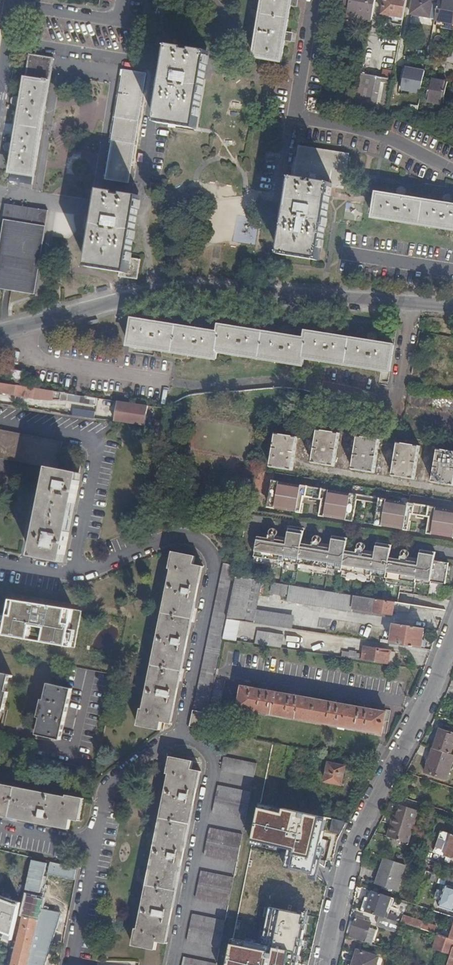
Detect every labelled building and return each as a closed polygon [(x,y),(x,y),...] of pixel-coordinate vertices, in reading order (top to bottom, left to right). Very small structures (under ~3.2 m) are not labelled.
[(290,0),(264,0),(256,56),(281,60),(284,40),(285,32),(290,5),(290,0)] [(343,4),(350,5),(348,16),(372,21),(375,0),(344,0),(343,4)] [(407,0),(385,0),(383,13),(404,17),(407,0)] [(438,4),(432,2),(433,0),(412,0),(410,13),(436,18),(438,4)] [(449,0),(439,0),(438,4),(436,18),(435,20),(452,23),(452,1),(449,0)] [(144,13),(158,17),(161,7),(147,3),(144,13)] [(403,22),(404,17),(383,13),(382,18),(392,20),(403,22)] [(159,120),(194,126),(205,54),(171,49),(159,120)] [(13,153),(8,187),(14,188),(17,173),(20,174),(33,176),(51,59),(29,55),(22,99),(18,98),(17,102),(16,106),(21,107),(15,145),(10,144),(9,149),(9,153),(13,153)] [(425,70),(405,67),(400,91),(420,95),(425,70)] [(122,70),(104,180),(128,183),(132,161),(146,73),(122,70)] [(361,74),(355,108),(385,114),(386,108),(392,80),(361,74)] [(443,104),(447,81),(430,79),(426,101),(443,104)] [(410,118),(416,119),(420,100),(413,99),(410,118)] [(343,188),(348,154),(300,146),(294,180),(295,180),(283,253),(317,258),(329,186),(343,188)] [(136,199),(102,194),(101,202),(98,219),(91,265),(119,269),(118,277),(136,279),(139,260),(127,258),(136,199)] [(451,205),(443,204),(405,198),(396,196),(377,194),(374,217),(409,223),(452,229),(452,205),(451,205)] [(34,294),(47,211),(6,204),(0,243),(0,289),(34,294)] [(42,296),(55,212),(47,211),(34,294),(42,296)] [(393,346),(375,343),(367,342),(333,337),(325,336),(307,333),(306,340),(288,337),(280,336),(246,330),(238,329),(220,326),(219,333),(201,331),(193,329),(159,324),(150,323),(133,320),(129,345),(215,358),(216,351),(302,365),(303,357),(389,371),(393,346)] [(13,370),(11,384),(18,385),(22,386),(25,372),(13,370)] [(5,384),(3,394),(16,396),(18,385),(11,384),(5,384)] [(18,385),(16,396),(48,401),(49,396),(52,396),(52,391),(22,386),(18,385)] [(100,406),(101,399),(86,396),(84,403),(100,406)] [(148,405),(119,401),(117,409),(120,410),(119,414),(117,414),(115,421),(145,426),(149,405),(148,405)] [(83,410),(82,416),(98,419),(98,413),(83,410)] [(156,428),(164,429),(166,422),(157,420),(156,428)] [(340,427),(318,424),(312,463),(334,466),(340,427)] [(278,425),(276,434),(298,437),(300,428),(278,425)] [(374,472),(380,434),(358,430),(352,469),(374,472)] [(4,458),(50,467),(32,556),(64,562),(82,474),(58,469),(63,443),(40,438),(18,433),(0,431),(0,457),(4,458)] [(298,437),(276,434),(270,467),(293,471),(298,437)] [(415,479),(420,440),(398,436),(392,475),(415,479)] [(438,443),(432,481),(452,485),(452,445),(438,443)] [(358,499),(358,495),(274,481),(270,507),(298,511),(300,503),(300,502),(303,503),(304,501),(304,496),(311,497),(318,498),(324,499),(323,504),(324,505),(324,506),(326,506),(326,508),(325,516),(354,521),(358,499)] [(433,533),(452,536),(452,510),(381,498),(380,503),(377,524),(405,529),(407,521),(407,520),(408,520),(410,519),(411,518),(412,513),(418,514),(425,515),(431,516),(431,520),(431,523),(434,524),(434,525),(433,533)] [(400,582),(415,585),(415,583),(430,585),(430,582),(444,584),(448,563),(433,561),(435,553),(420,550),(418,563),(401,560),(402,557),(400,557),(400,560),(389,558),(391,546),(376,543),(374,556),(357,553),(357,550),(356,550),(355,553),(345,551),(347,539),(332,536),(330,549),(314,546),(314,543),(312,543),(312,546),(302,544),(304,532),(289,529),(287,542),(270,539),(271,536),(269,536),(269,539),(258,537),(255,560),(269,562),(284,565),(298,567),(312,569),(327,571),(341,574),(356,576),(371,578),(385,580),(400,582)] [(193,564),(195,556),(172,551),(169,567),(172,568),(144,708),(141,708),(137,725),(160,729),(162,721),(171,723),(203,566),(193,564)] [(218,656),(219,656),(223,637),(227,618),(231,599),(235,576),(237,566),(223,563),(217,594),(203,659),(192,711),(193,711),(190,725),(204,728),(207,713),(206,713),(213,681),(218,656)] [(231,599),(247,601),(252,579),(235,576),(231,599)] [(273,582),(271,593),(285,595),(287,584),(273,582)] [(408,611),(409,604),(291,585),(288,601),(377,614),(378,611),(385,612),(393,613),(393,609),(408,611)] [(245,609),(247,601),(231,599),(227,618),(240,620),(243,621),(245,609)] [(4,628),(3,635),(74,648),(82,611),(11,600),(4,628)] [(243,621),(282,627),(284,615),(245,609),(243,621)] [(223,637),(236,639),(240,620),(227,618),(223,637)] [(391,644),(421,649),(424,628),(394,623),(391,644)] [(256,642),(268,644),(281,646),(283,633),(258,630),(256,642)] [(219,656),(231,658),(236,639),(223,637),(219,656)] [(256,642),(255,642),(253,655),(266,657),(268,644),(256,642)] [(363,660),(388,664),(390,650),(365,646),(363,654),(363,660)] [(360,659),(361,654),(343,651),(342,656),(360,659)] [(10,675),(0,673),(0,720),(3,709),(5,710),(9,693),(6,692),(10,675)] [(61,740),(73,690),(49,684),(45,701),(43,701),(39,717),(41,717),(37,735),(61,740)] [(386,711),(242,687),(238,707),(382,732),(385,719),(389,720),(391,709),(386,709),(386,711)] [(452,751),(452,733),(441,729),(427,771),(448,779),(452,764),(452,754),(452,753),(452,751)] [(191,769),(193,761),(171,756),(167,773),(168,773),(137,927),(136,927),(132,944),(155,949),(157,941),(167,943),(201,771),(191,769)] [(254,777),(257,763),(224,756),(221,770),(254,777)] [(342,783),(345,766),(328,762),(325,780),(342,783)] [(85,799),(68,795),(67,799),(0,785),(0,815),(70,830),(72,820),(80,821),(85,799)] [(213,813),(245,819),(251,792),(218,786),(213,813)] [(314,876),(325,824),(321,823),(322,816),(260,803),(251,845),(288,853),(285,870),(314,876)] [(418,811),(400,805),(396,816),(393,817),(386,836),(407,843),(418,811)] [(204,855),(237,862),(242,834),(209,828),(204,855)] [(445,855),(452,834),(440,830),(433,851),(445,855)] [(407,865),(384,857),(375,884),(399,891),(407,865)] [(195,898),(228,905),(233,878),(201,871),(195,898)] [(447,877),(445,884),(441,896),(437,906),(452,911),(452,879),(447,877)] [(441,896),(445,884),(436,881),(432,893),(441,896)] [(365,896),(361,909),(381,916),(384,917),(386,911),(390,897),(374,891),(372,898),(365,896)] [(12,938),(21,901),(0,894),(0,934),(12,938)] [(9,952),(14,954),(12,964),(28,964),(35,932),(64,939),(70,911),(21,900),(21,901),(12,938),(9,952)] [(301,915),(266,908),(262,944),(233,938),(227,964),(296,964),(301,915)] [(398,915),(386,911),(384,917),(397,921),(398,915)] [(187,941),(219,947),(225,921),(192,914),(187,941)] [(403,914),(401,922),(402,923),(430,932),(433,923),(403,914)] [(349,935),(365,940),(369,926),(371,920),(355,915),(349,935)] [(384,917),(381,916),(379,923),(400,930),(402,923),(401,922),(397,921),(384,917)] [(369,926),(365,940),(372,942),(376,929),(369,926)] [(449,938),(439,934),(435,947),(451,953),(447,964),(452,964),(452,939),(449,938)] [(377,956),(357,949),(352,964),(374,964),(377,956)] [(216,964),(183,957),(182,964),(216,964)]
